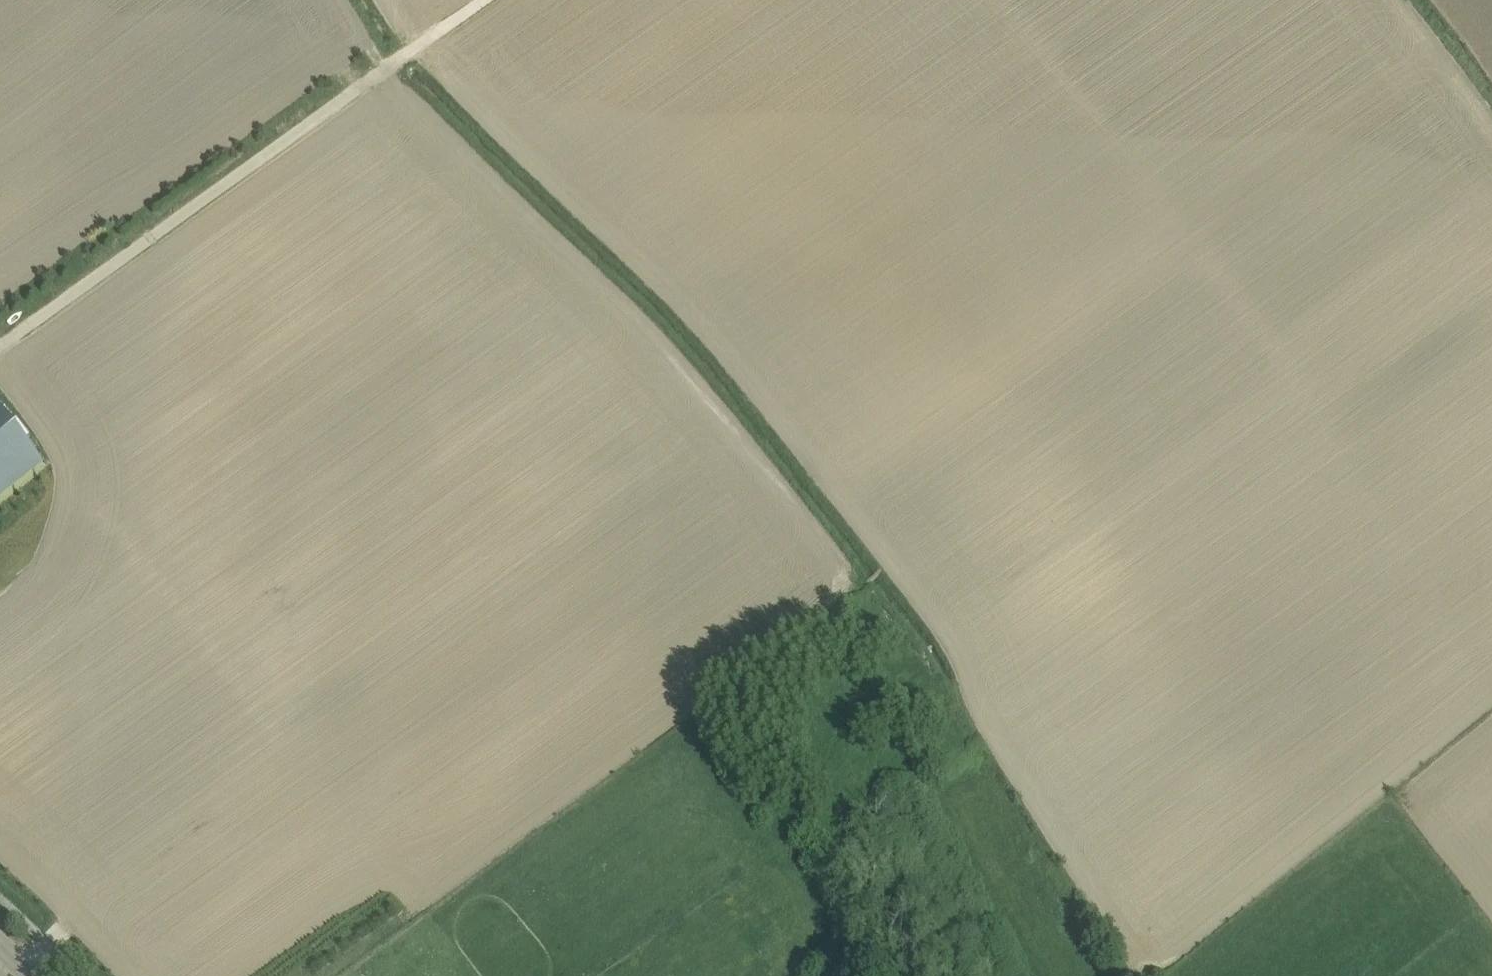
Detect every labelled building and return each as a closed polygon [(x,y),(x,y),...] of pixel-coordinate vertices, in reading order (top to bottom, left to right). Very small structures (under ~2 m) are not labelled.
[(43,467),(0,414),(0,502),(43,467)]
